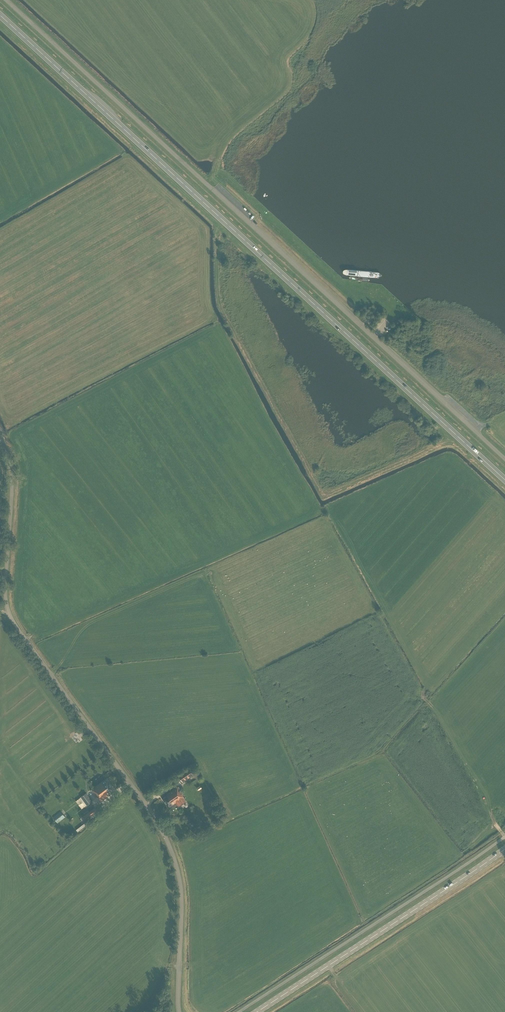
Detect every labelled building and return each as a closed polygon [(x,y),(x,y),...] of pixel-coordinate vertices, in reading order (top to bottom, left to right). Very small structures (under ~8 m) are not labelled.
[(189,769),(179,776),(183,782),(193,775),(189,769)] [(110,793),(114,790),(106,779),(91,790),(98,798),(101,801),(110,794),(110,793)] [(183,798),(184,798),(182,795),(182,794),(179,789),(179,788),(179,787),(178,788),(177,787),(162,798),(169,808),(170,807),(172,809),(177,805),(178,806),(185,801),(183,798)] [(87,805),(92,802),(86,794),(81,797),(87,805)] [(87,819),(97,812),(94,808),(88,813),(86,811),(83,814),(87,819)] [(60,811),(53,817),(58,824),(65,818),(60,811)] [(76,833),(88,825),(86,822),(74,830),(76,833)]
